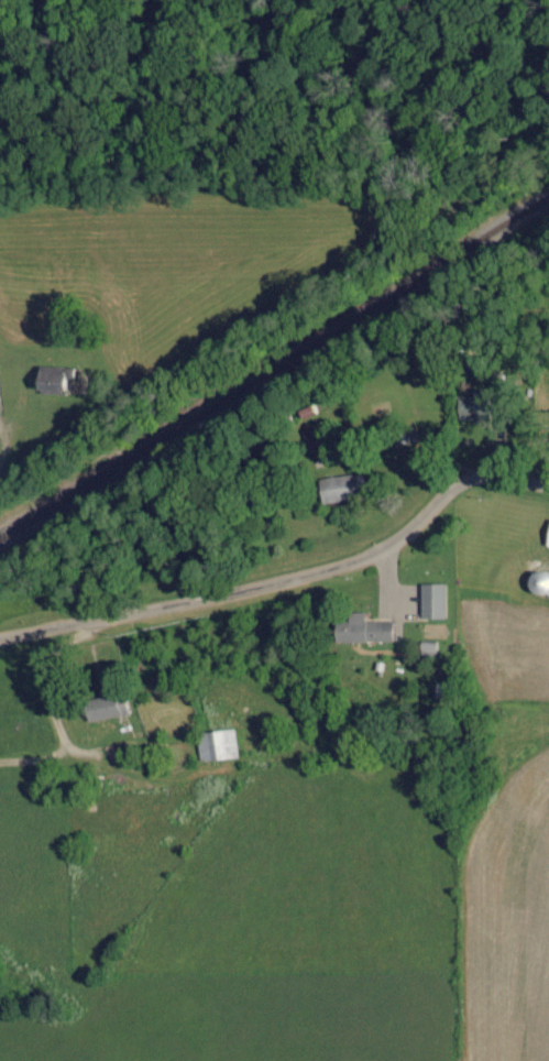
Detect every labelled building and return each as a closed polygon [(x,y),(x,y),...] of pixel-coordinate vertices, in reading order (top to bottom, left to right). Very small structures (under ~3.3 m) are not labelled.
[(33,392),(73,393),(74,369),(33,368),(33,392)] [(457,421),(481,422),(482,397),(457,397),(457,421)] [(301,431),(307,451),(324,447),(318,427),(301,431)] [(418,443),(416,427),(385,432),(388,448),(418,443)] [(359,499),(357,487),(363,486),(361,474),(315,480),(319,505),(359,499)] [(418,619),(443,620),(444,585),(419,585),(418,619)] [(362,613),(346,614),(346,622),(331,623),(332,643),(390,642),(390,621),(362,622),(362,613)] [(418,643),(418,657),(436,657),(435,643),(418,643)] [(80,703),(85,724),(126,714),(121,693),(80,703)] [(197,761),(235,760),(234,731),(196,733),(197,761)]
